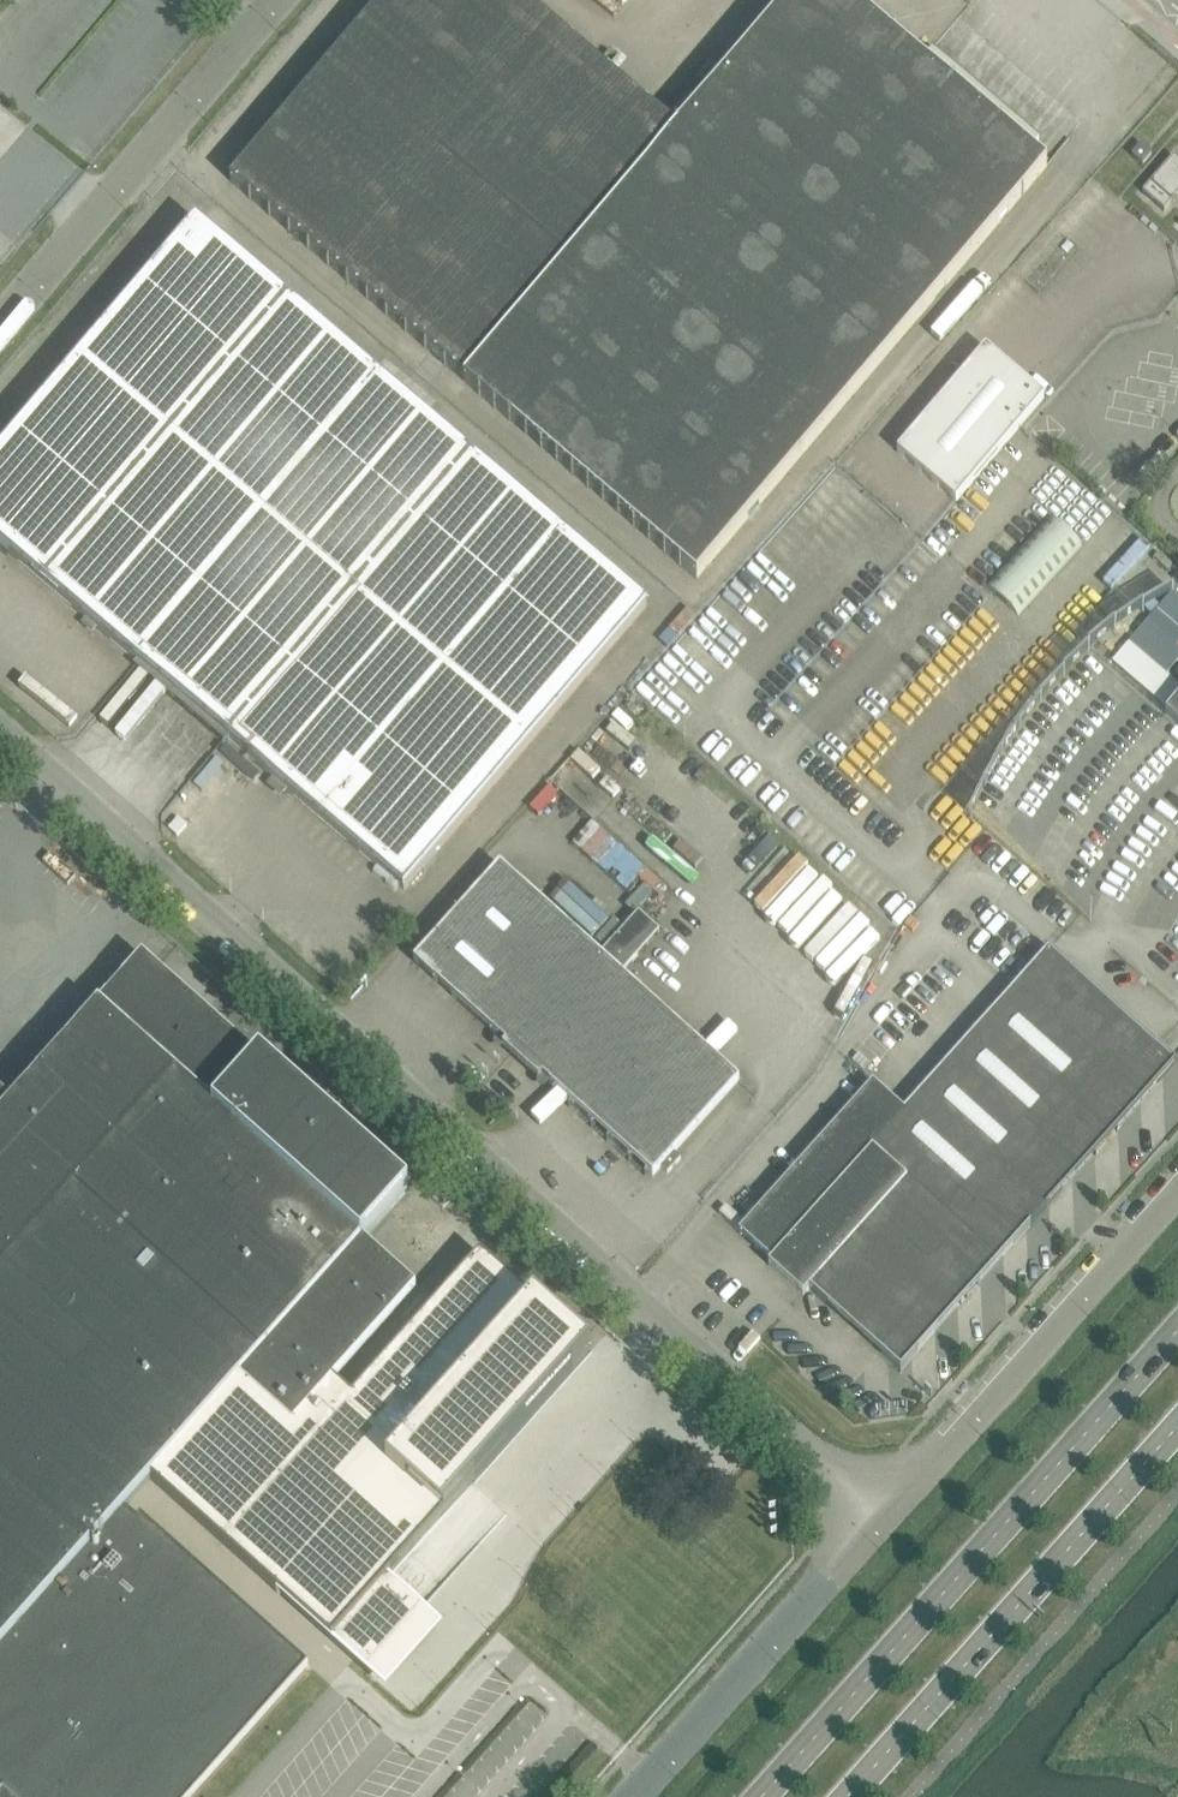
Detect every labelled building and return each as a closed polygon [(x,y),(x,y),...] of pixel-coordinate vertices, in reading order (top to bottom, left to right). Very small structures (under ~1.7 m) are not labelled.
[(496,0),(384,0),(230,181),(697,578),(1047,167),(851,0),(788,0),(665,144),(496,0)] [(1152,154),(1144,148),(1141,145),(1132,156),(1143,165),(1152,154)] [(1164,212),(1177,196),(1177,160),(1174,157),(1143,193),(1164,212)] [(647,606),(196,221),(0,451),(0,545),(404,890),(647,606)] [(986,349),(899,451),(957,500),(1044,397),(986,349)] [(1051,516),(986,586),(1018,615),(1082,545),(1051,516)] [(1177,724),(1177,698),(1165,713),(1177,724)] [(639,914),(600,957),(500,867),(415,962),(653,1175),(660,1167),(667,1173),(681,1158),(674,1152),(738,1081),(621,975),(660,932),(639,914)] [(849,1109),(739,1232),(772,1262),(769,1265),(803,1296),(810,1288),(901,1368),(1046,1206),(1174,1064),(1048,951),(904,1111),(873,1083),(849,1109)] [(308,1664),(140,1514),(136,1519),(123,1507),(149,1478),(368,1672),(424,1609),(388,1577),(589,1352),(480,1254),(336,1416),(317,1399),(414,1290),(361,1242),(406,1191),(144,958),(21,1095),(13,1105),(0,1094),(0,1796),(190,1796),(308,1664)]
